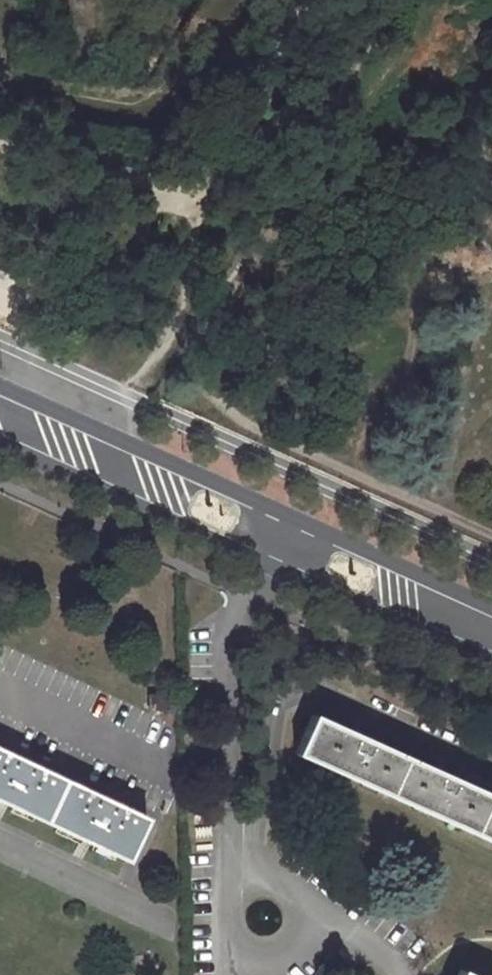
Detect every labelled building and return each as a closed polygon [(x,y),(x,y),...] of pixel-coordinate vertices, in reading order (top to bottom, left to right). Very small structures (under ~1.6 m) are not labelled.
[(296,753),(491,842),(491,796),(314,715),(296,753)] [(94,845),(127,861),(145,819),(0,748),(0,800),(94,845)]
